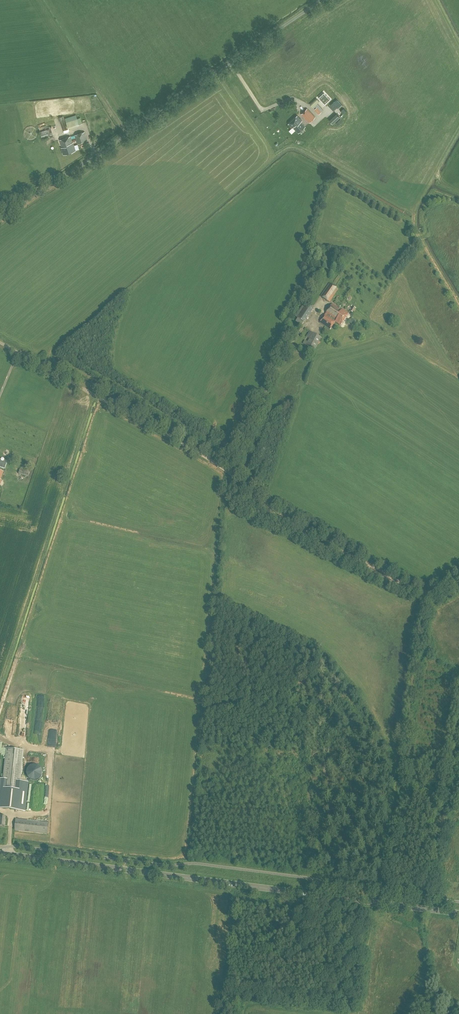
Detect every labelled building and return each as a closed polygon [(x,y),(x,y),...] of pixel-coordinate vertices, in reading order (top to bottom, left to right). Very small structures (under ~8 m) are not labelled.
[(324,92),(319,97),(324,103),(330,98),(324,92)] [(311,105),(313,107),(319,101),(317,99),(311,105)] [(301,114),(309,123),(315,117),(307,108),(301,114)] [(329,120),(333,124),(340,117),(337,113),(329,120)] [(293,127),(298,133),(305,126),(301,121),(302,120),(297,115),(288,124),(292,128),(293,127)] [(59,117),(63,130),(67,128),(63,116),(59,117)] [(65,118),(68,128),(80,125),(79,124),(83,123),(81,117),(75,119),(73,116),(65,118)] [(40,132),(42,138),(53,134),(51,128),(40,132)] [(75,135),(78,143),(87,140),(85,131),(75,135)] [(62,148),(63,154),(76,150),(74,143),(73,144),(71,136),(60,140),(62,147),(62,148)] [(321,296),(330,302),(338,289),(329,283),(321,296)] [(304,322),(314,309),(305,303),(296,316),(299,318),(296,322),(302,326),(304,322)] [(320,323),(330,329),(335,322),(341,326),(348,314),(340,308),(339,309),(332,304),(320,323)] [(303,344),(315,350),(322,338),(310,331),(307,337),(310,339),(308,342),(305,340),(303,344)] [(18,474),(28,477),(29,471),(20,469),(18,474)] [(0,780),(0,809),(26,811),(29,782),(20,781),(23,751),(7,749),(4,780),(0,780)] [(31,780),(35,781),(39,779),(42,776),(43,772),(41,768),(38,765),(34,765),(30,766),(27,769),(27,773),(28,777),(31,780)] [(15,830),(48,834),(49,823),(16,819),(15,830)]
